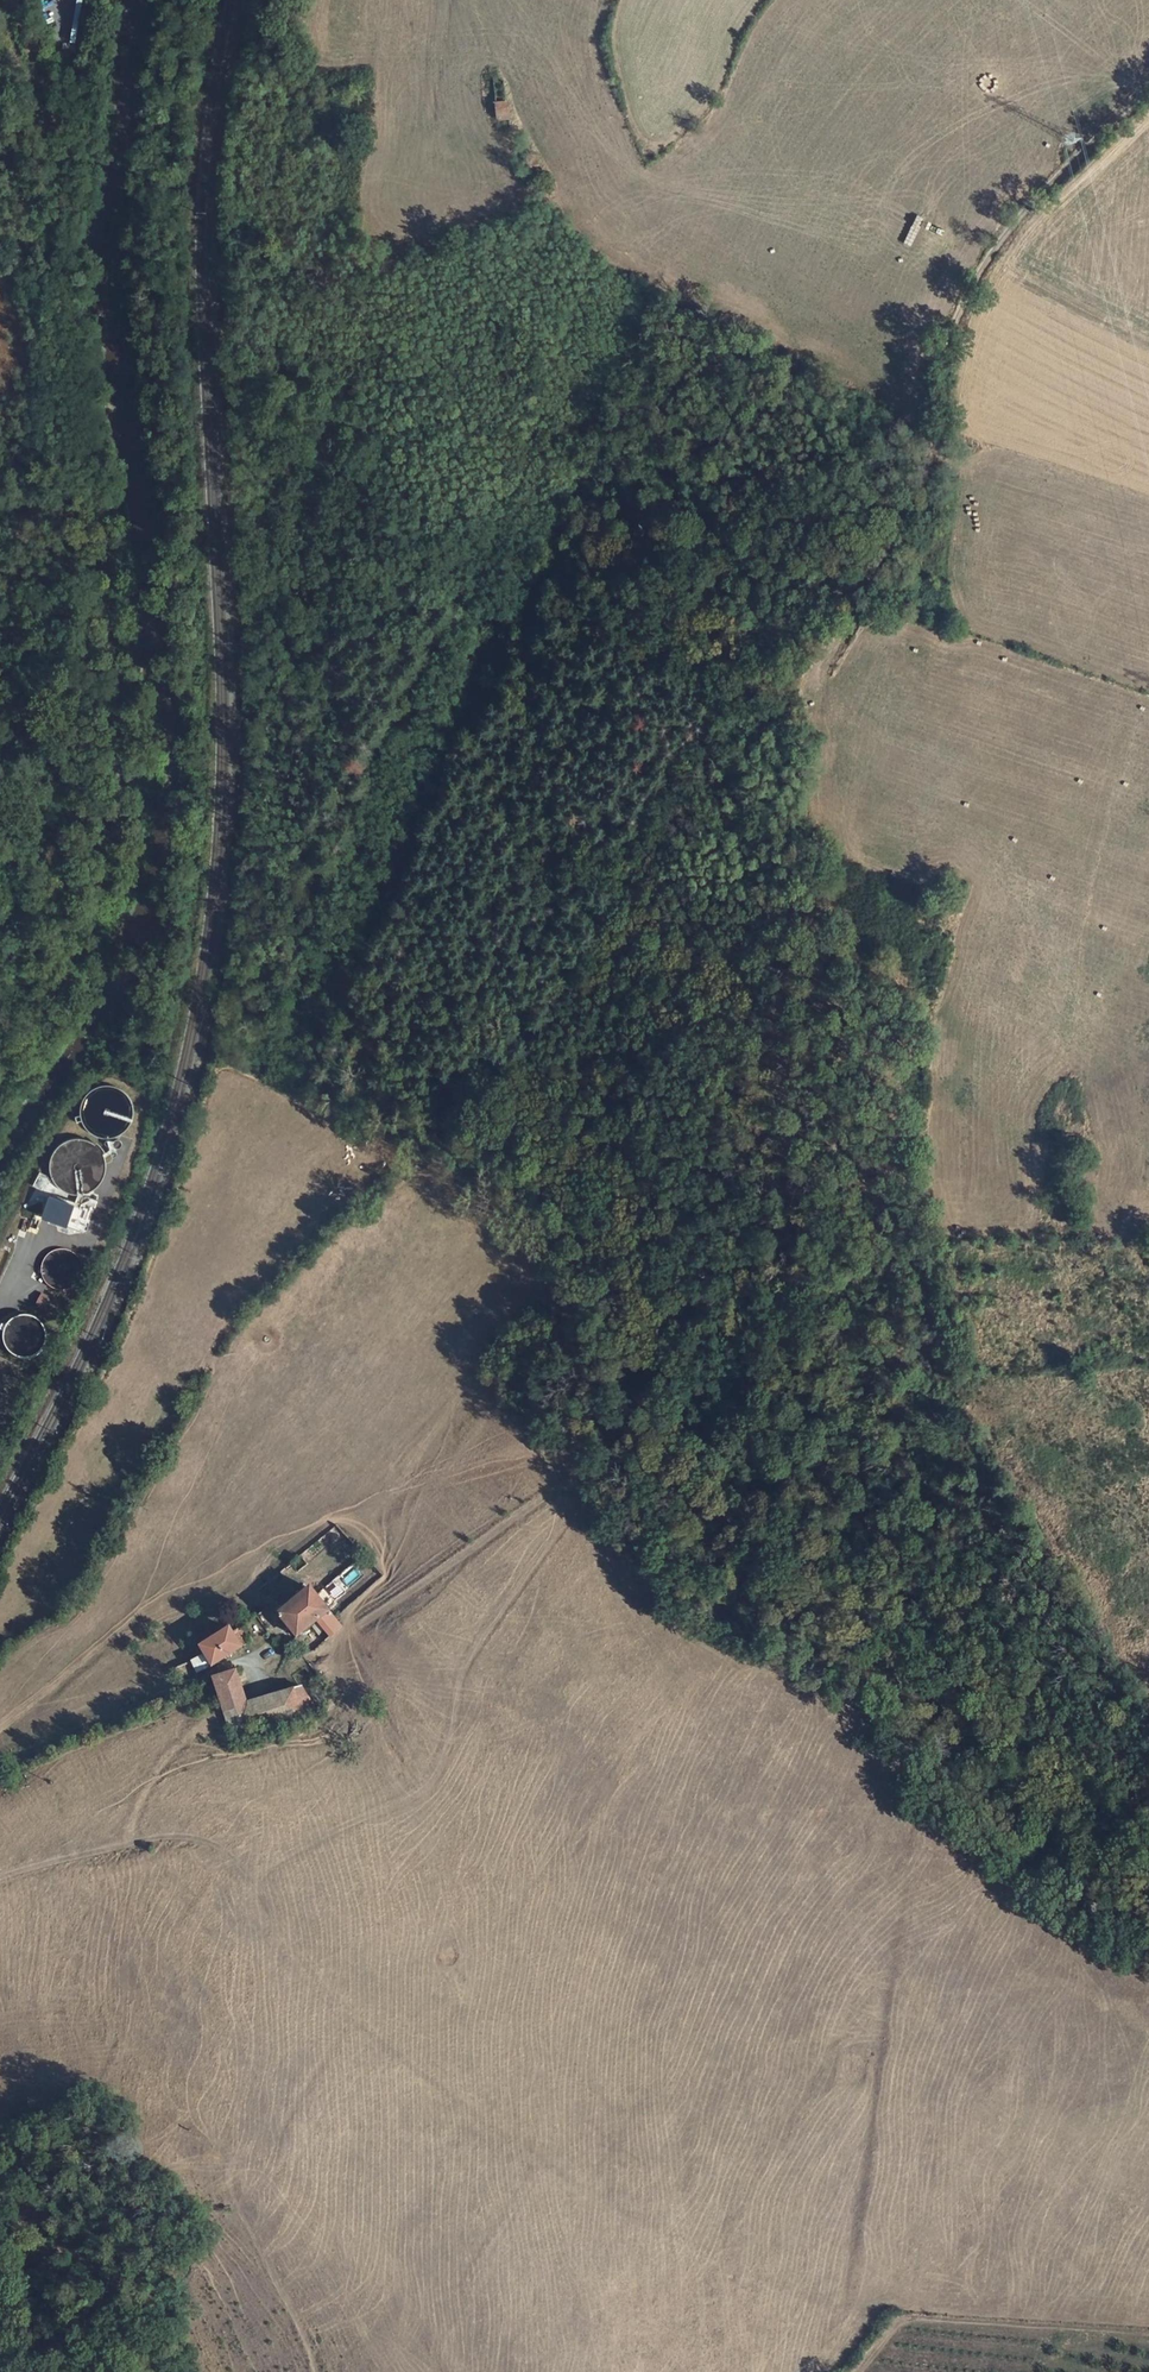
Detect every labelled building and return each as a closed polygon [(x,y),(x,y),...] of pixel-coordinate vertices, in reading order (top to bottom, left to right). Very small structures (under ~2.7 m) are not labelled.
[(505,88),(495,89),(498,120),(509,119),(505,88)] [(535,154),(526,157),(530,173),(539,171),(535,154)] [(47,1196),(39,1220),(64,1229),(73,1206),(47,1196)] [(41,1293),(36,1303),(54,1313),(59,1303),(41,1293)] [(331,1638),(343,1628),(338,1623),(308,1593),(278,1619),(295,1641),(308,1628),(316,1636),(323,1629),(331,1638)] [(249,1643),(242,1631),(231,1630),(199,1649),(200,1653),(187,1661),(194,1673),(206,1667),(249,1643)] [(211,1683),(223,1715),(231,1736),(313,1716),(317,1714),(300,1691),(247,1708),(234,1676),(211,1683)]
